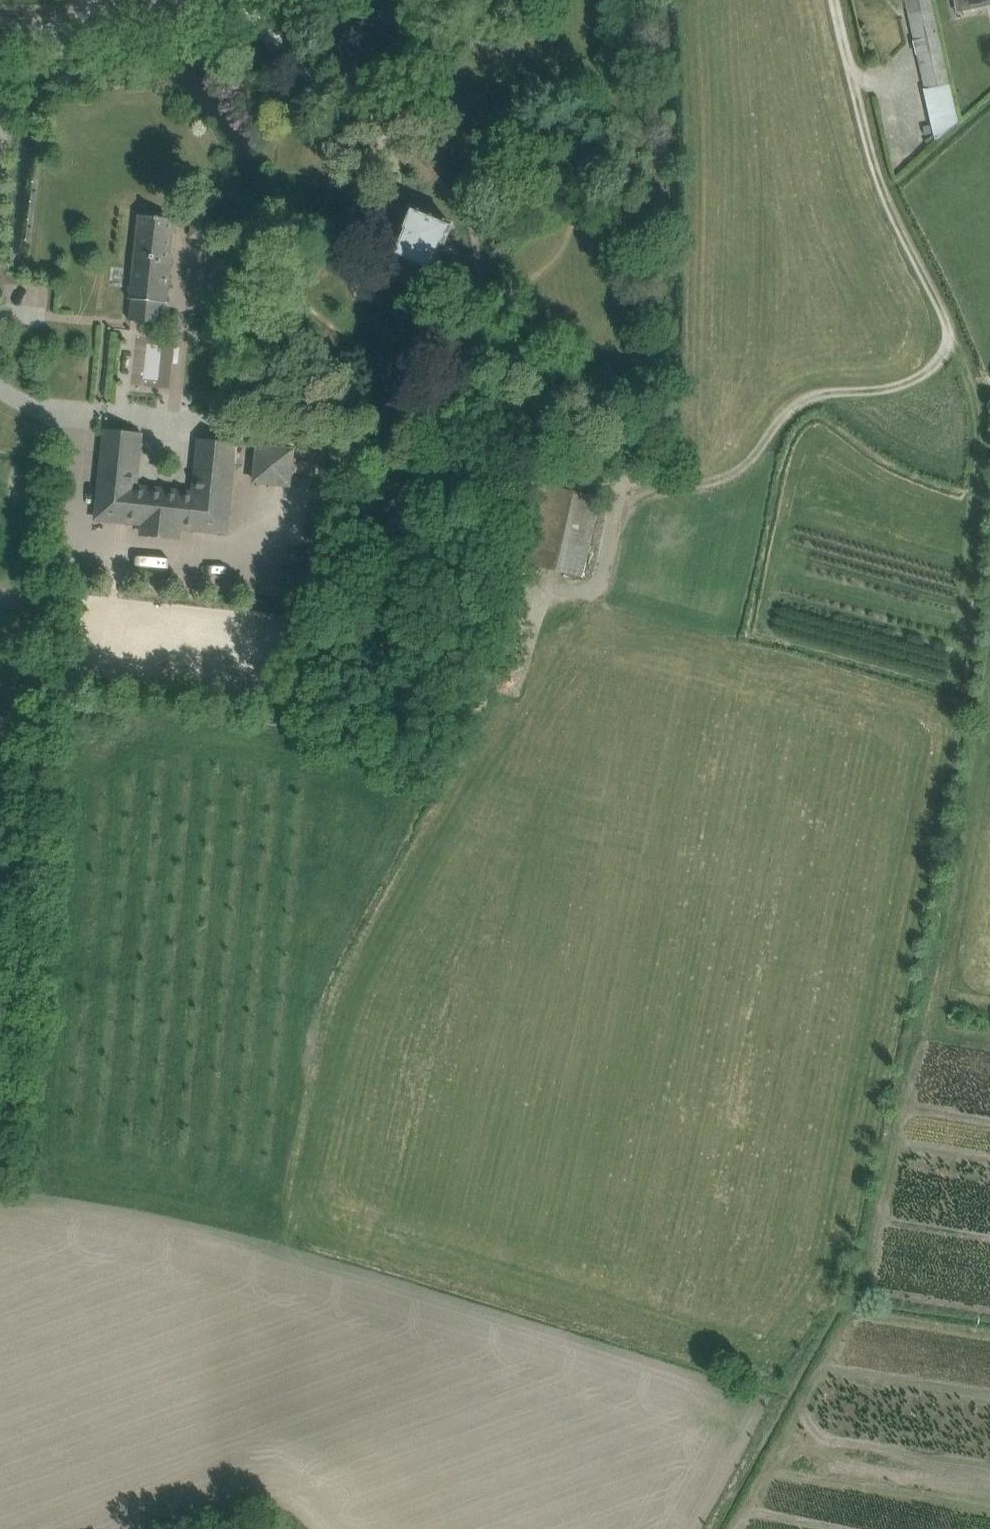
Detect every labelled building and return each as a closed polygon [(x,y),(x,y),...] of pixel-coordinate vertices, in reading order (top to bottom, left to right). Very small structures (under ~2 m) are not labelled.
[(926,89),(936,138),(958,121),(948,84),(930,0),(906,0),(926,89)] [(931,126),(924,128),(926,135),(933,133),(931,126)] [(411,207),(401,230),(402,230),(392,255),(404,260),(403,261),(431,273),(442,247),(443,247),(453,225),(411,207)] [(130,299),(133,299),(131,318),(163,321),(165,302),(168,303),(176,219),(139,215),(130,299)] [(448,320),(422,343),(451,376),(477,353),(448,320)] [(144,432),(103,427),(94,519),(140,524),(139,534),(180,538),(181,529),(228,534),(238,442),(197,437),(191,488),(139,483),(144,432)] [(256,446),(252,481),(290,485),(293,450),(256,446)] [(531,481),(512,560),(529,564),(584,576),(601,495),(598,495),(600,483),(561,474),(558,489),(548,486),(531,481)]
